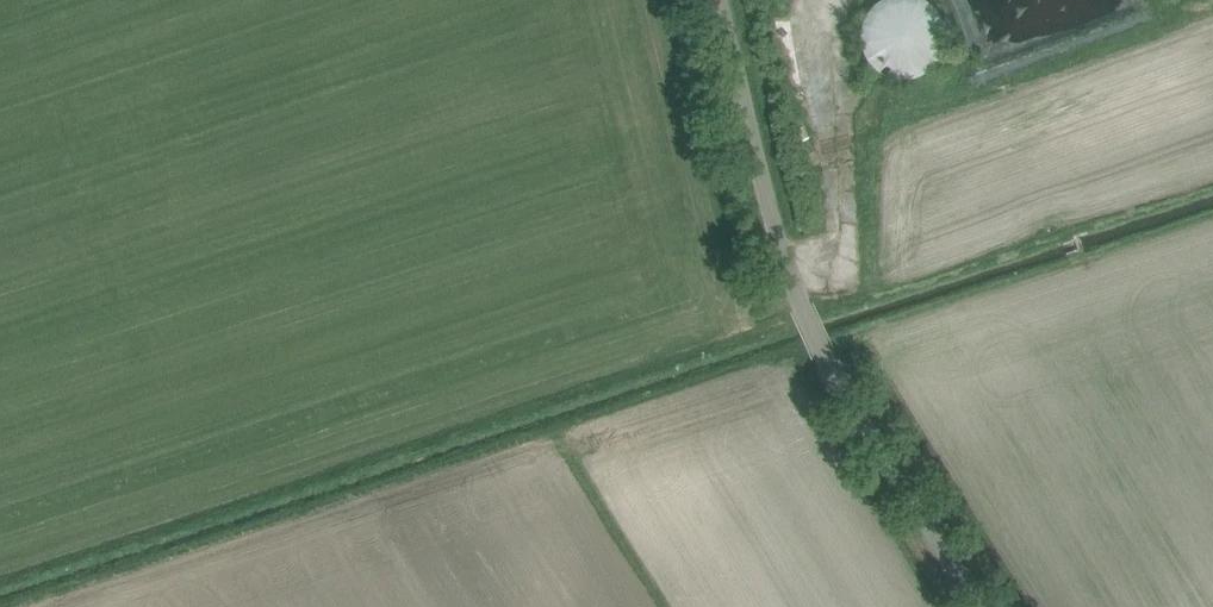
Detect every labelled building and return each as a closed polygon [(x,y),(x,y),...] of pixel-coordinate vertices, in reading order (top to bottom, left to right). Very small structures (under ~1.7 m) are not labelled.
[(861,37),(861,41),(861,44),(862,48),(863,52),(865,55),(867,58),(869,61),(871,65),(873,67),(876,70),(879,72),(883,74),(886,76),(889,77),(893,78),(897,79),(900,79),(904,80),(908,79),(912,79),(915,78),(919,77),(922,75),(926,74),(929,72),(932,69),(934,67),(937,64),(939,61),(941,58),(943,54),(944,51),(945,47),(946,43),(946,40),(947,36),(946,32),(946,28),(945,25),(944,21),(942,18),(940,15),(938,12),(936,9),(933,6),(931,4),(928,1),(926,0),(882,0),(879,2),(876,4),(873,7),(871,9),(868,12),(866,15),(865,19),(863,22),(862,26),(861,29),(861,33),(861,37)]
